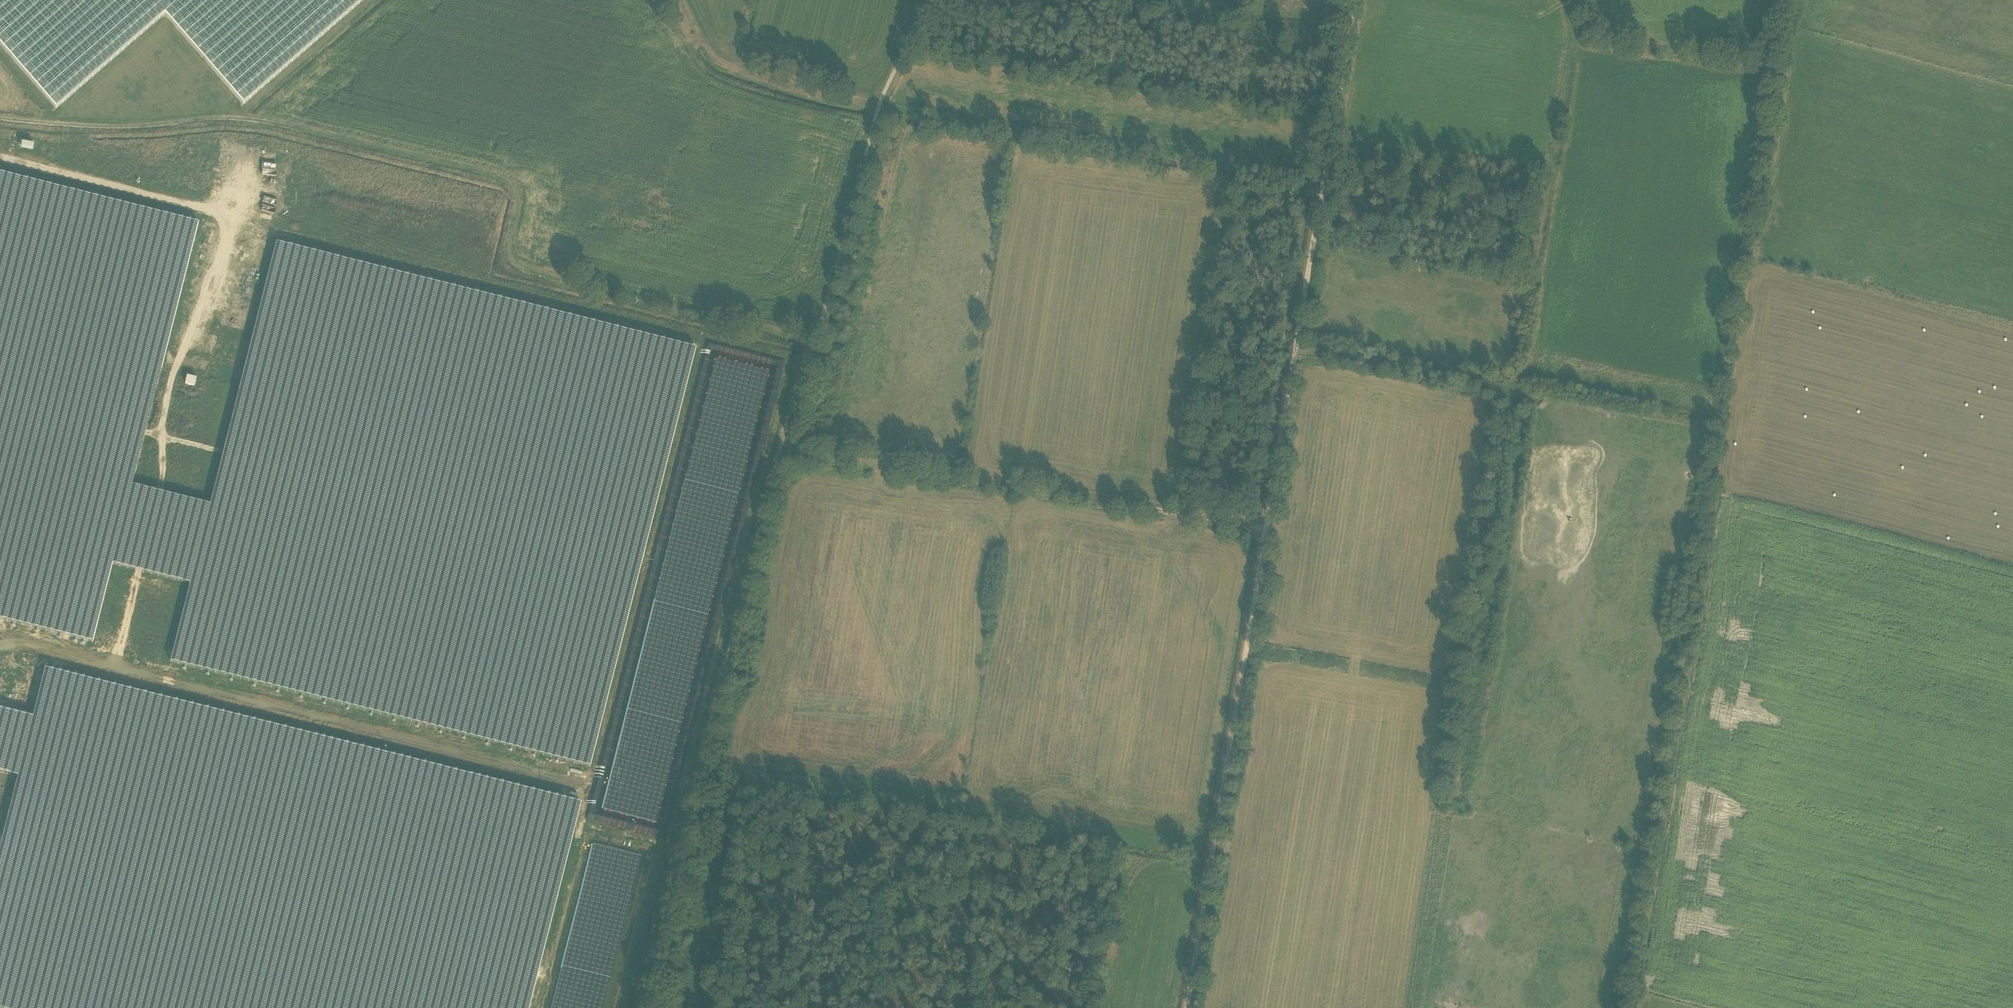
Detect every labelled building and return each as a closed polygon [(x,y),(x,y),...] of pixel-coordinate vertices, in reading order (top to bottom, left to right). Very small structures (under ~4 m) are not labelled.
[(56,107),(164,13),(243,103),(362,0),(0,0),(0,43),(56,107)] [(83,651),(103,573),(182,593),(162,671),(585,778),(691,361),(268,254),(244,351),(220,345),(208,393),(152,379),(189,234),(0,186),(0,630),(83,651)] [(194,386),(196,378),(187,376),(185,383),(194,386)] [(6,1007),(527,1007),(579,802),(43,666),(31,714),(0,706),(0,1006),(6,1007)]
